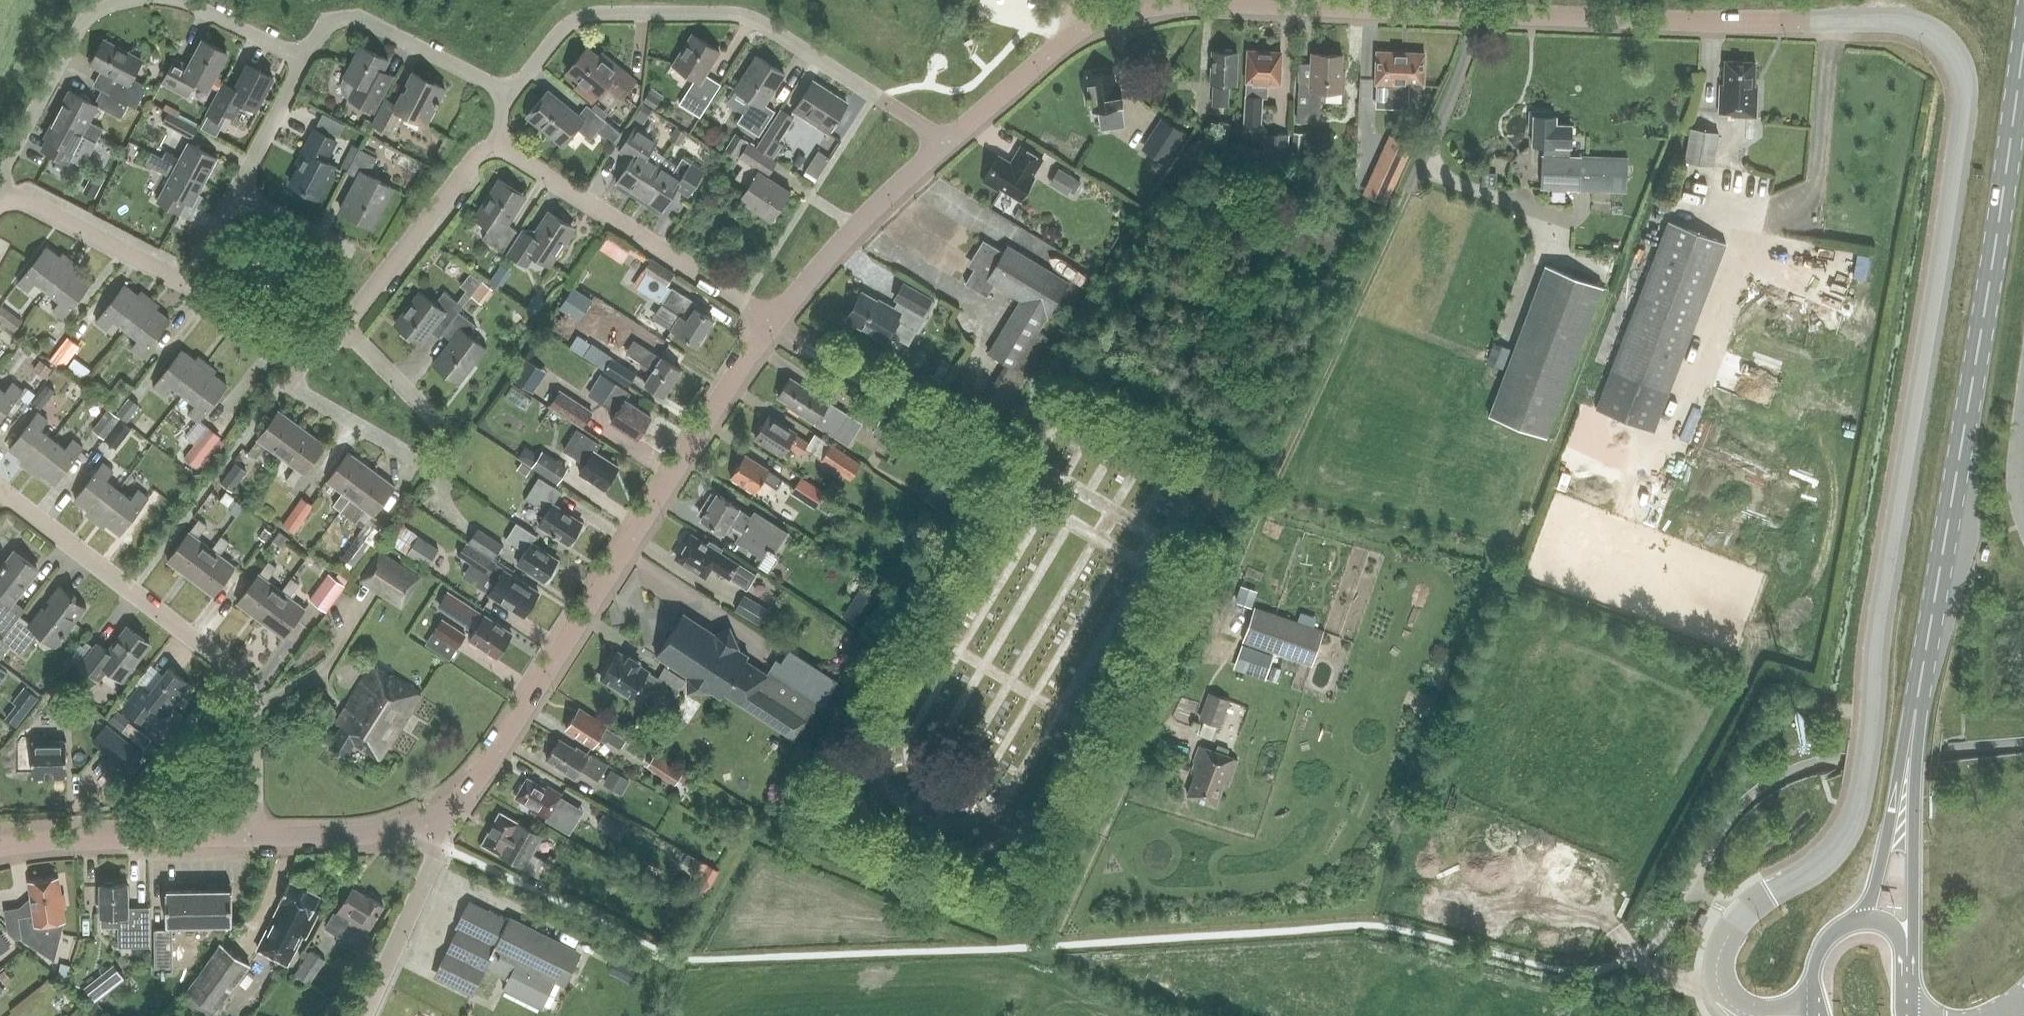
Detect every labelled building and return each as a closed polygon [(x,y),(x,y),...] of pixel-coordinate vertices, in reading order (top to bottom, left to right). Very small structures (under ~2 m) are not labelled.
[(673,64),(696,78),(680,103),(702,116),(722,83),(706,73),(720,51),(692,34),(673,64)] [(92,64),(117,78),(109,93),(136,107),(147,85),(130,76),(140,57),(105,38),(92,64)] [(214,75),(226,52),(202,40),(188,67),(177,61),(166,83),(187,94),(194,79),(208,87),(209,85),(214,75)] [(341,82),(341,86),(342,89),(343,92),(345,95),(348,98),(372,110),(383,88),(391,74),(380,69),(386,58),(360,44),(344,75),(342,78),(341,82)] [(588,49),(569,72),(581,82),(576,89),(593,102),(607,86),(621,98),(635,80),(608,58),(604,62),(588,49)] [(1236,84),(1238,52),(1213,50),(1211,82),(1214,82),(1213,104),(1228,104),(1229,83),(1236,84)] [(1280,83),(1281,51),(1248,50),(1247,81),(1247,82),(1245,123),(1261,124),(1262,96),(1267,96),(1267,82),(1280,83)] [(1424,85),(1425,52),(1377,50),(1376,83),(1391,83),(1390,101),(1408,102),(1409,84),(1424,85)] [(1344,90),(1345,69),(1341,69),(1342,54),(1312,53),(1311,81),(1299,80),(1298,121),(1310,121),(1315,120),(1318,117),(1320,112),(1321,89),(1344,90)] [(766,104),(786,73),(758,55),(736,89),(752,99),(738,121),(759,135),(775,110),(766,104)] [(1756,118),(1757,85),(1755,85),(1755,61),(1724,60),(1724,84),(1720,84),(1719,113),(1731,114),(1731,117),(1756,118)] [(256,108),(272,77),(247,64),(234,89),(223,83),(207,113),(219,119),(223,111),(233,115),(241,100),(256,108)] [(385,99),(373,123),(365,119),(360,127),(372,134),(377,125),(392,133),(403,113),(424,125),(444,88),(412,71),(395,104),(385,99)] [(1098,109),(1100,129),(1125,125),(1123,105),(1120,80),(1115,81),(1114,71),(1089,74),(1090,82),(1087,83),(1089,94),(1088,94),(1089,101),(1092,100),(1093,109),(1098,109)] [(214,75),(209,85),(218,90),(223,80),(214,75)] [(829,132),(848,102),(813,80),(794,110),(829,132)] [(168,105),(176,90),(166,85),(158,100),(168,105)] [(651,86),(644,98),(656,105),(663,93),(651,86)] [(313,92),(303,87),(298,97),(308,103),(313,92)] [(103,128),(89,120),(95,108),(120,120),(127,105),(135,109),(136,107),(109,93),(109,94),(100,89),(93,103),(68,90),(56,113),(97,135),(104,139),(108,131),(103,129),(103,128)] [(591,140),(606,121),(587,105),(578,117),(550,95),(532,117),(563,141),(574,127),(591,140)] [(634,117),(641,121),(650,108),(643,103),(634,117)] [(781,110),(767,134),(759,147),(774,157),(783,143),(779,141),(793,117),(781,110)] [(1571,146),(1572,124),(1556,124),(1556,116),(1546,115),(1546,111),(1530,111),(1529,130),(1533,130),(1533,145),(1544,145),(1544,155),(1543,155),(1543,165),(1542,165),(1542,167),(1544,167),(1543,175),(1542,175),(1541,176),(1542,176),(1542,187),(1627,190),(1628,158),(1570,156),(1570,146),(1571,146)] [(97,135),(56,113),(45,135),(52,139),(47,149),(68,160),(68,158),(82,165),(94,141),(97,135)] [(184,134),(190,123),(169,113),(163,124),(184,134)] [(1166,165),(1186,133),(1161,117),(1141,149),(1166,165)] [(1230,122),(1220,120),(1217,135),(1227,137),(1230,122)] [(642,195),(666,157),(652,148),(657,141),(637,128),(622,152),(633,159),(620,180),(620,181),(618,184),(629,191),(631,188),(642,195)] [(1713,166),(1718,133),(1689,128),(1684,162),(1713,166)] [(323,160),(333,140),(313,130),(303,150),(306,151),(289,183),(317,197),(333,166),(323,160)] [(682,131),(675,142),(680,145),(687,134),(682,131)] [(768,176),(774,166),(777,161),(773,159),(774,157),(759,147),(758,148),(736,133),(726,150),(740,159),(739,160),(746,165),(739,176),(751,184),(742,198),(773,218),(790,190),(768,176)] [(1307,133),(1294,133),(1293,149),(1306,150),(1307,133)] [(1386,205),(1414,146),(1411,145),(1389,134),(1361,193),(1383,204),(1386,205)] [(1287,156),(1288,137),(1265,136),(1264,155),(1287,156)] [(165,150),(162,157),(204,180),(217,157),(188,142),(180,158),(165,150)] [(1033,176),(1043,159),(1021,145),(1011,162),(999,155),(983,181),(998,190),(1000,187),(1020,199),(1034,177),(1033,176)] [(372,225),(392,187),(367,175),(376,157),(358,147),(346,171),(357,176),(340,209),(372,225)] [(816,180),(824,167),(831,157),(819,149),(804,173),(816,180)] [(193,203),(204,180),(162,157),(161,158),(151,152),(146,163),(169,175),(157,199),(179,211),(185,200),(193,203)] [(688,196),(704,171),(683,158),(678,165),(666,157),(642,195),(652,201),(650,205),(661,212),(663,208),(663,209),(677,188),(688,196)] [(1079,181),(1058,168),(1050,182),(1071,194),(1079,181)] [(1481,185),(1496,186),(1496,174),(1482,173),(1481,185)] [(73,187),(88,195),(89,193),(91,188),(77,180),(74,185),(73,187)] [(509,225),(525,199),(498,182),(477,215),(491,224),(482,238),(503,251),(517,230),(509,225)] [(1622,214),(1622,206),(1612,206),(1612,213),(1622,214)] [(551,262),(572,229),(547,213),(530,239),(521,232),(508,252),(527,264),(536,252),(551,262)] [(1655,432),(1727,243),(1669,221),(1597,410),(1655,432)] [(629,261),(635,247),(610,236),(604,250),(629,261)] [(1048,316),(1069,282),(1008,245),(1004,252),(984,239),(972,259),(978,263),(966,283),(987,296),(995,283),(1021,299),(989,352),(1006,363),(1016,368),(1047,316),(1048,316)] [(48,290),(71,260),(63,253),(60,256),(46,246),(18,282),(28,290),(35,280),(48,290)] [(1869,255),(1857,253),(1853,278),(1865,279),(1869,255)] [(63,317),(92,281),(78,270),(80,267),(71,260),(48,290),(61,300),(53,309),(63,317)] [(643,271),(634,285),(643,290),(662,302),(661,303),(680,315),(672,328),(699,344),(714,319),(696,308),(698,304),(671,287),(670,288),(667,286),(673,276),(650,260),(643,271)] [(1603,288),(1546,266),(1489,420),(1546,442),(1603,288)] [(482,303),(494,288),(484,280),(472,294),(482,303)] [(125,327),(147,298),(140,293),(138,295),(122,283),(95,319),(106,327),(113,318),(125,327)] [(923,312),(931,297),(905,283),(896,298),(898,300),(893,308),(863,291),(847,319),(884,340),(896,318),(917,330),(926,314),(923,312)] [(446,326),(462,305),(442,290),(438,295),(423,284),(395,323),(419,340),(435,318),(446,326)] [(592,300),(574,288),(560,308),(579,320),(592,300)] [(457,302),(462,305),(470,294),(466,291),(457,302)] [(536,313),(545,301),(545,300),(534,294),(526,307),(536,313)] [(141,354),(168,320),(154,309),(157,305),(147,298),(125,327),(139,337),(131,347),(141,354)] [(2,305),(0,307),(0,320),(15,332),(23,321),(2,305)] [(462,305),(446,326),(442,332),(451,339),(434,362),(458,380),(485,344),(468,332),(475,323),(459,310),(462,305)] [(62,368),(80,346),(68,336),(50,359),(62,368)] [(636,340),(628,352),(655,369),(646,383),(666,396),(682,369),(636,340)] [(639,372),(615,357),(592,343),(584,355),(631,385),(639,372)] [(184,392),(206,364),(196,357),(194,360),(180,349),(153,386),(164,394),(171,383),(184,392)] [(80,355),(73,365),(89,377),(96,367),(80,355)] [(44,377),(52,367),(41,358),(33,368),(44,377)] [(528,360),(515,381),(535,394),(549,373),(528,360)] [(200,421),(226,385),(211,373),(214,370),(206,364),(184,392),(197,403),(189,413),(200,421)] [(114,411),(134,387),(122,377),(104,398),(111,405),(109,407),(114,411)] [(791,379),(780,396),(791,403),(790,406),(835,434),(848,414),(791,379)] [(22,390),(12,382),(5,391),(0,387),(0,419),(22,390)] [(45,383),(32,401),(41,408),(54,390),(45,383)] [(631,392),(618,384),(607,402),(619,410),(612,421),(638,438),(653,416),(627,399),(631,392)] [(512,387),(505,397),(526,410),(532,400),(512,387)] [(593,411),(561,391),(552,405),(584,426),(593,411)] [(127,421),(140,405),(130,397),(117,413),(127,421)] [(119,419),(120,417),(113,412),(114,411),(109,407),(108,408),(92,429),(104,438),(119,419)] [(281,454),(301,427),(278,410),(248,451),(256,457),(266,444),(281,454)] [(29,469),(53,438),(40,428),(47,419),(37,411),(9,448),(21,457),(18,461),(29,469)] [(810,442),(769,416),(763,425),(760,426),(757,429),(758,433),(756,437),(769,445),(769,449),(775,453),(779,452),(782,453),(788,444),(803,453),(810,442)] [(119,419),(104,438),(116,447),(130,428),(119,419)] [(198,467),(221,437),(208,427),(184,457),(198,467)] [(293,485),(323,443),(301,427),(281,454),(296,466),(286,480),(293,485)] [(587,463),(581,472),(606,488),(608,485),(610,486),(615,478),(613,477),(620,466),(596,451),(601,444),(578,429),(565,449),(587,463)] [(55,482),(82,446),(73,438),(66,447),(53,438),(29,469),(39,477),(42,472),(55,482)] [(862,461),(828,441),(819,457),(852,478),(862,461)] [(532,466),(557,483),(568,468),(542,450),(532,466)] [(349,497),(371,469),(348,452),(326,481),(341,492),(332,504),(340,510),(349,497)] [(778,488),(784,478),(745,454),(738,465),(736,464),(731,471),(733,473),(731,476),(756,492),(764,479),(778,488)] [(517,467),(527,474),(531,467),(522,461),(517,467)] [(94,520),(119,488),(106,478),(112,469),(103,462),(75,498),(88,508),(85,512),(94,520)] [(233,491),(247,471),(236,462),(221,483),(233,491)] [(363,527),(394,486),(371,469),(349,497),(364,508),(355,521),(363,527)] [(570,544),(583,524),(565,513),(567,511),(555,503),(563,491),(540,477),(528,497),(543,507),(542,509),(548,513),(541,525),(570,544)] [(812,499),(819,488),(802,477),(794,488),(812,499)] [(120,533),(148,496),(139,489),(132,498),(119,488),(94,520),(104,527),(107,523),(120,533)] [(228,503),(233,497),(225,492),(221,498),(228,503)] [(775,551),(787,531),(755,511),(752,516),(740,508),(740,507),(719,494),(703,519),(724,532),(728,526),(740,534),(736,541),(762,558),(769,547),(775,551)] [(295,532),(314,505),(302,497),(283,524),(295,532)] [(233,501),(227,511),(234,516),(240,506),(233,501)] [(167,560),(190,577),(221,536),(220,536),(210,550),(196,539),(206,525),(198,519),(167,560)] [(554,568),(559,561),(544,551),(545,549),(531,540),(534,535),(515,522),(505,537),(522,548),(524,546),(528,550),(519,564),(547,582),(548,580),(549,581),(557,570),(554,568)] [(438,549),(419,536),(402,524),(390,540),(426,566),(438,549)] [(259,536),(264,541),(270,533),(265,528),(259,536)] [(506,545),(481,528),(472,542),(497,559),(506,545)] [(273,539),(283,546),(289,538),(279,531),(273,539)] [(342,557),(354,565),(370,543),(359,534),(342,557)] [(748,589),(756,574),(721,552),(723,548),(711,540),(708,545),(692,535),(678,558),(693,567),(694,570),(704,577),(709,569),(715,573),(717,570),(748,589)] [(218,555),(228,541),(221,536),(190,577),(213,594),(234,567),(218,555)] [(485,593),(523,618),(539,593),(468,544),(457,556),(496,582),(485,593)] [(402,608),(422,577),(380,549),(359,579),(402,608)] [(0,596),(0,630),(6,635),(7,634),(20,617),(26,608),(15,599),(37,569),(14,550),(0,568),(0,594),(1,594),(0,596)] [(238,603),(260,619),(291,578),(290,578),(281,590),(266,580),(276,567),(268,561),(238,603)] [(326,612),(346,586),(329,573),(309,599),(326,612)] [(346,586),(349,581),(339,573),(335,578),(346,586)] [(288,596),(298,583),(291,578),(260,619),(283,636),(304,608),(288,596)] [(844,615),(864,627),(882,598),(862,586),(844,615)] [(1235,600),(1250,605),(1255,591),(1240,586),(1235,600)] [(6,635),(3,639),(10,645),(23,654),(27,648),(37,634),(53,646),(64,632),(66,634),(85,607),(59,588),(43,609),(40,607),(37,611),(40,613),(31,625),(20,617),(7,634),(6,635)] [(500,651),(502,652),(507,645),(505,644),(512,633),(448,591),(439,603),(477,628),(471,639),(497,656),(500,651)] [(760,624),(769,609),(745,594),(735,610),(760,624)] [(1311,665),(1324,631),(1255,606),(1243,641),(1311,665)] [(768,674),(746,660),(749,655),(738,647),(729,629),(718,634),(684,613),(656,656),(688,676),(688,690),(709,689),(721,697),(724,693),(796,739),(808,719),(809,720),(819,703),(823,706),(839,681),(791,650),(775,673),(770,670),(768,674)] [(458,648),(465,637),(441,621),(433,632),(458,648)] [(124,676),(148,645),(125,627),(106,651),(95,642),(79,664),(98,679),(109,665),(124,676)] [(855,636),(850,634),(845,636),(844,641),(846,646),(851,648),(856,646),(857,641),(855,636)] [(669,705),(685,680),(665,668),(658,678),(654,676),(653,677),(644,671),(645,670),(635,663),(637,660),(627,654),(625,657),(618,653),(611,665),(608,664),(601,675),(603,676),(601,679),(619,690),(617,692),(628,699),(630,696),(633,698),(640,687),(669,705)] [(389,748),(422,696),(373,665),(338,721),(343,724),(330,745),(347,756),(355,743),(381,759),(388,747),(389,748)] [(1267,679),(1276,682),(1281,668),(1272,665),(1267,679)] [(164,717),(189,685),(167,668),(148,693),(138,685),(121,707),(140,722),(151,707),(164,717)] [(1221,727),(1231,700),(1211,693),(1201,720),(1221,727)] [(620,748),(626,739),(580,709),(567,730),(593,746),(600,735),(620,748)] [(129,721),(116,711),(109,720),(122,730),(129,721)] [(93,741),(128,771),(142,754),(107,724),(93,741)] [(50,775),(69,774),(68,740),(45,740),(45,736),(34,736),(34,741),(33,741),(33,775),(39,775),(42,778),(47,778),(50,775)] [(146,736),(140,744),(145,748),(152,740),(146,736)] [(597,779),(606,765),(591,755),(590,757),(577,748),(575,751),(559,740),(547,759),(575,777),(581,768),(597,779)] [(1228,786),(1238,759),(1200,745),(1193,763),(1195,764),(1192,773),(1195,774),(1188,795),(1216,805),(1223,784),(1228,786)] [(677,781),(683,772),(656,755),(650,764),(677,781)] [(1188,773),(1190,766),(1180,762),(1177,769),(1188,773)] [(603,783),(621,794),(629,779),(611,769),(603,783)] [(527,777),(516,796),(534,807),(532,811),(546,819),(571,834),(579,819),(555,804),(561,794),(547,786),(546,788),(527,777)] [(605,811),(601,818),(621,829),(625,821),(605,811)] [(556,859),(548,855),(545,861),(531,853),(541,836),(525,827),(526,825),(520,821),(519,824),(500,813),(483,843),(531,871),(530,871),(545,879),(556,859)] [(700,877),(707,865),(695,858),(689,869),(688,870),(700,877)] [(705,896),(719,871),(707,865),(700,877),(694,889),(705,896)] [(30,898),(32,908),(34,908),(34,914),(19,916),(22,938),(54,959),(65,916),(63,908),(65,908),(63,894),(61,894),(58,877),(30,881),(32,897),(30,898)] [(320,898),(320,897),(291,881),(291,882),(290,881),(279,901),(281,902),(256,947),(285,964),(301,936),(305,938),(319,913),(314,910),(321,898),(320,898)] [(102,914),(113,914),(113,922),(119,921),(120,946),(150,945),(149,907),(130,907),(129,884),(112,884),(112,882),(104,882),(104,884),(101,884),(102,914)] [(664,888),(659,899),(670,904),(675,893),(664,888)] [(349,923),(366,934),(384,907),(370,898),(369,899),(354,889),(338,915),(334,913),(325,926),(340,936),(349,923)] [(173,923),(234,922),(233,890),(167,891),(167,928),(155,929),(155,972),(174,971),(173,923)] [(578,955),(470,904),(446,953),(448,954),(437,977),(472,994),(485,968),(509,979),(505,990),(542,1007),(556,978),(565,983),(578,955)] [(0,933),(0,953),(1,955),(11,947),(0,933)] [(188,990),(178,1003),(196,1015),(212,1015),(249,966),(221,945),(188,990)] [(295,973),(310,984),(326,960),(311,950),(295,973)] [(67,979),(71,965),(61,963),(58,976),(67,979)] [(113,964),(98,975),(108,989),(124,977),(113,964)] [(0,973),(0,977),(6,984),(12,979),(4,970),(0,973)] [(654,974),(645,970),(642,977),(651,981),(654,974)] [(106,1014),(97,1002),(84,1013),(87,1015),(104,1015),(106,1014)]
